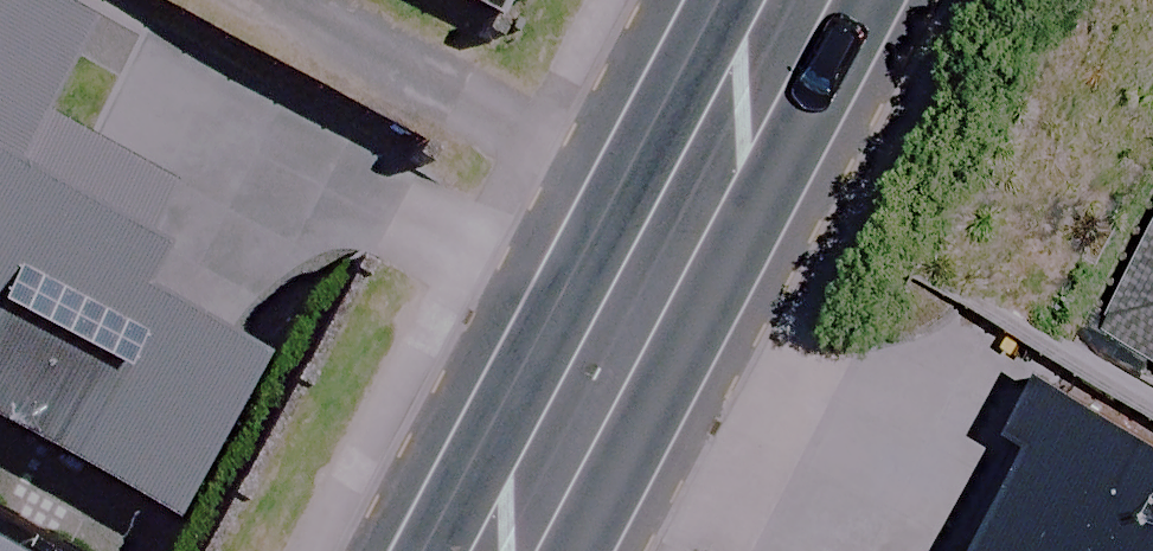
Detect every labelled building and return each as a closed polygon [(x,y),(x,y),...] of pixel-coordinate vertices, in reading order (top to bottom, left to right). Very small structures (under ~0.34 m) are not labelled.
[(101,0),(0,0),(0,427),(166,516),(254,354),(136,291),(153,260),(138,251),(169,193),(37,121),(102,1),(101,0)] [(1096,332),(1152,363),(1152,227),(1096,332)] [(1037,386),(1003,442),(1024,455),(966,550),(1152,550),(1152,456),(1037,386)]
